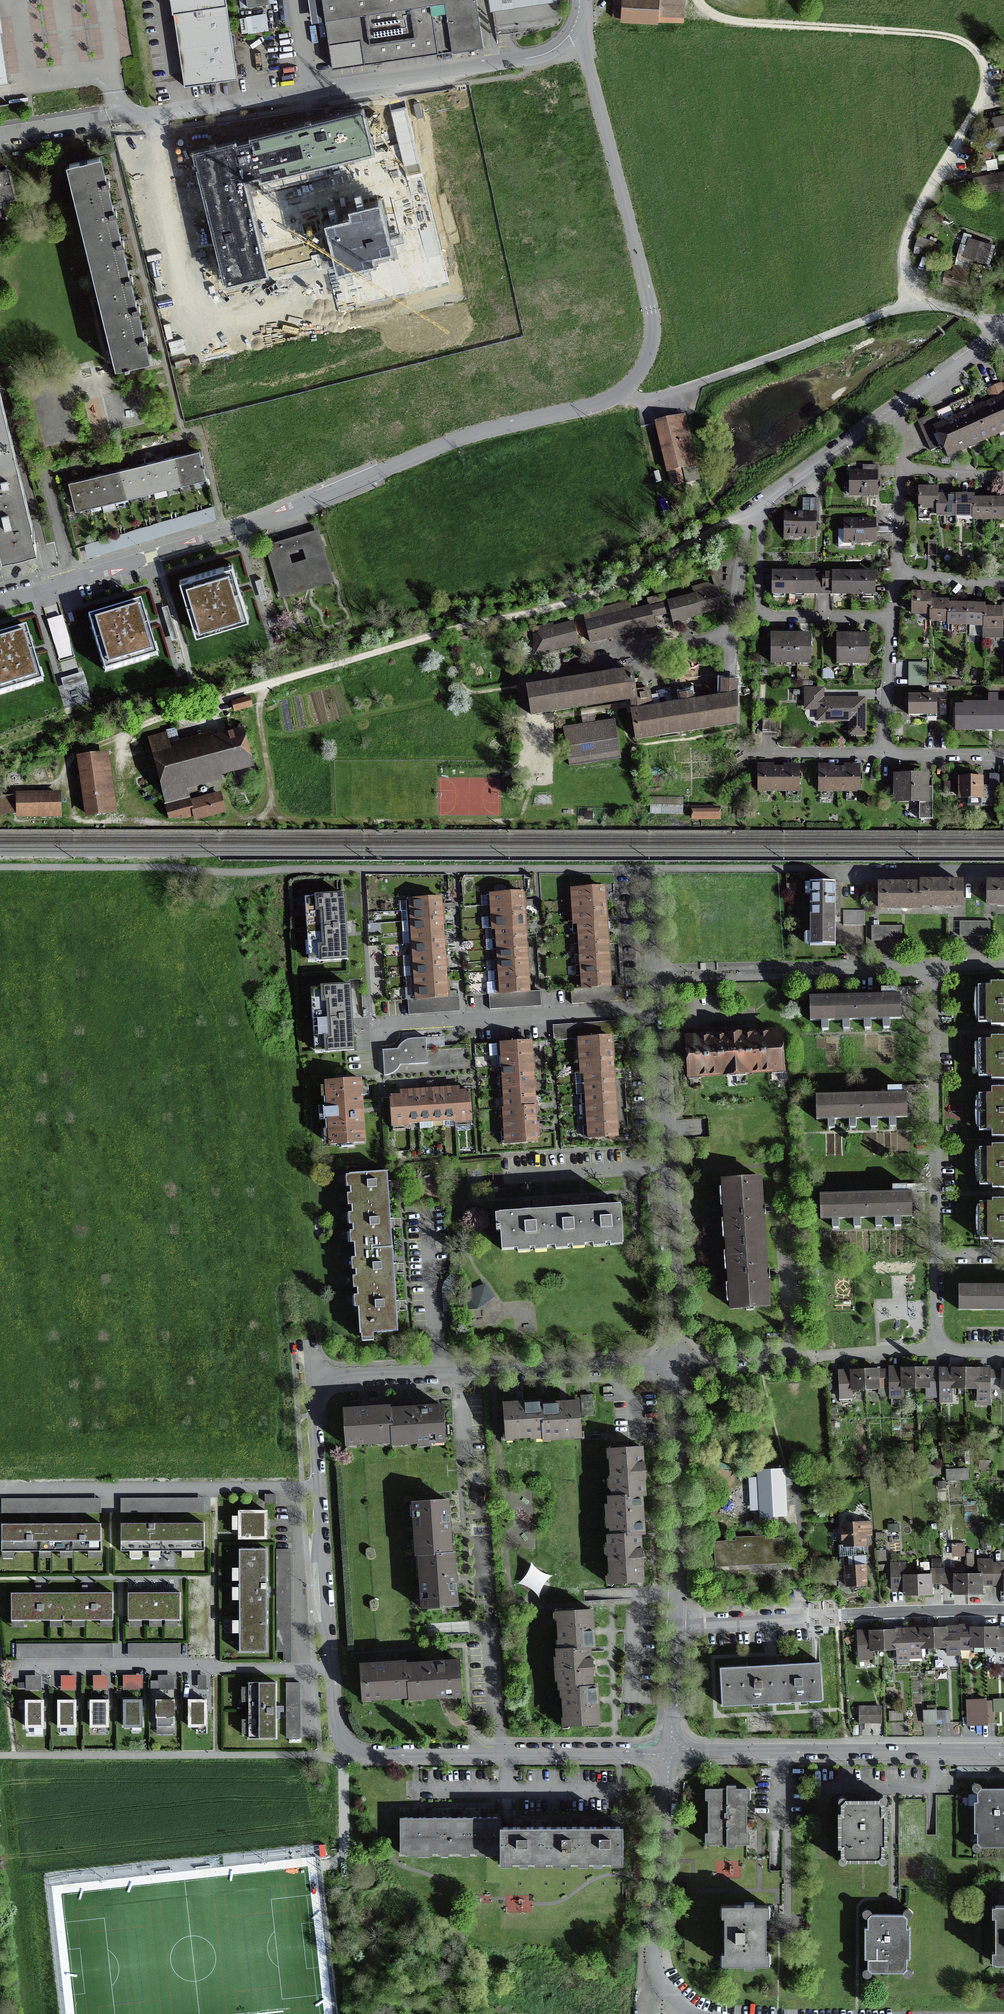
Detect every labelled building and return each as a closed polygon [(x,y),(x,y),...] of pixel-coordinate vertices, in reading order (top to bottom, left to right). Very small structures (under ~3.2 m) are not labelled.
[(172,13),(173,13),(184,86),(238,78),(233,46),(236,45),(234,33),(232,33),(227,0),(170,0),(172,13)] [(311,22),(325,20),(332,67),(364,63),(364,64),(483,46),(477,0),(308,0),(311,22)] [(490,10),(558,1),(558,0),(488,0),(490,10)] [(612,17),(620,17),(620,20),(658,22),(658,20),(684,21),(685,0),(613,0),(612,17)] [(269,30),(266,13),(245,16),(246,17),(240,18),(242,32),(248,32),(248,33),(269,30)] [(192,154),(224,289),(267,279),(244,185),(258,182),(259,185),(373,157),(363,113),(249,140),(250,145),(237,148),(236,144),(192,154)] [(992,116),(997,136),(1003,134),(1003,113),(992,116)] [(151,334),(151,331),(150,327),(143,329),(139,310),(141,309),(140,306),(144,305),(143,301),(143,298),(136,299),(131,280),(134,279),(133,276),(137,275),(136,271),(135,268),(129,269),(123,244),(124,244),(124,241),(129,239),(128,235),(127,232),(121,234),(116,214),(117,214),(117,211),(121,210),(120,205),(120,202),(114,204),(109,184),(111,184),(110,180),(114,179),(113,176),(112,173),(106,174),(101,153),(66,162),(115,367),(151,359),(146,339),(148,339),(147,335),(151,334)] [(3,207),(1,200),(15,197),(8,167),(0,169),(0,208),(3,207)] [(971,177),(975,195),(1003,188),(1003,170),(971,177)] [(351,221),(324,228),(337,279),(375,270),(373,261),(392,256),(380,207),(349,214),(351,221)] [(972,234),(964,231),(963,235),(955,233),(953,240),(961,242),(956,258),(973,264),(975,259),(990,264),(996,244),(971,237),(972,234)] [(969,267),(949,261),(943,282),(963,288),(969,267)] [(968,449),(1003,433),(1003,388),(1002,382),(986,389),(991,400),(982,404),(976,407),(972,396),(917,420),(931,452),(942,447),(947,458),(968,449)] [(1,554),(37,545),(33,532),(35,531),(34,527),(32,527),(31,523),(33,522),(30,512),(21,475),(13,442),(5,409),(0,388),(0,548),(1,554)] [(686,414),(654,421),(666,473),(668,473),(671,485),(687,481),(685,471),(683,471),(683,469),(698,466),(686,414)] [(75,479),(68,481),(75,511),(207,479),(199,449),(192,451),(180,454),(166,457),(153,460),(140,463),(128,466),(114,470),(102,473),(88,476),(75,479)] [(652,463),(657,462),(655,451),(649,452),(652,463)] [(850,494),(877,494),(877,466),(863,466),(863,471),(850,471),(850,494)] [(998,500),(986,500),(974,500),(974,497),(969,497),(956,497),(950,497),(944,497),(944,492),(939,492),(939,489),(932,489),(919,489),(918,513),(919,513),(919,520),(930,520),(930,516),(955,516),(973,516),(973,519),(1003,520),(1003,500),(998,500)] [(785,536),(815,537),(816,515),(819,515),(820,498),(803,498),(803,513),(785,513),(785,536)] [(846,542),(875,542),(875,520),(846,520),(846,542)] [(265,544),(281,597),(334,580),(318,528),(265,544)] [(928,556),(937,556),(937,540),(928,540),(928,556)] [(232,564),(179,580),(196,635),(249,619),(239,587),(232,564)] [(773,573),(772,595),(815,596),(815,594),(819,595),(827,595),(832,595),(832,596),(873,596),(873,575),(864,575),(784,573),(773,573)] [(647,601),(649,607),(587,623),(592,642),(640,629),(655,625),(653,617),(671,613),(673,622),(723,609),(719,596),(717,588),(661,603),(659,598),(647,601)] [(979,606),(960,606),(949,605),(949,602),(941,602),(931,602),(931,594),(920,594),(911,594),(911,613),(930,614),(930,621),(948,621),(948,625),(984,625),(984,637),(1003,637),(1003,624),(1003,605),(1001,605),(1001,609),(995,609),(985,609),(985,606),(979,606)] [(142,600),(89,616),(105,672),(158,657),(149,624),(142,600)] [(535,654),(578,642),(573,623),(540,631),(540,635),(536,636),(535,654)] [(0,634),(0,694),(43,683),(34,650),(27,627),(0,634)] [(810,663),(810,634),(804,634),(790,634),(778,634),(772,634),(772,663),(810,663)] [(838,635),(838,663),(868,663),(868,635),(857,635),(849,635),(838,635)] [(927,662),(909,662),(908,686),(921,686),(927,686),(927,662)] [(823,670),(823,679),(834,679),(834,674),(828,668),(823,670)] [(636,739),(737,723),(738,680),(731,680),(721,680),(721,698),(693,703),(692,694),(680,696),(681,705),(651,710),(647,690),(635,692),(631,672),(527,689),(531,714),(581,706),(591,705),(631,699),(636,739)] [(863,734),(863,698),(825,698),(825,689),(806,689),(806,710),(818,710),(818,721),(847,721),(847,734),(863,734)] [(937,695),(908,695),(908,716),(937,716),(937,695)] [(253,707),(250,696),(231,701),(234,712),(253,707)] [(594,723),(591,705),(581,706),(584,724),(594,723)] [(995,706),(956,707),(957,730),(1003,730),(1003,706),(995,706)] [(762,732),(777,733),(778,719),(763,719),(762,732)] [(570,766),(620,758),(614,720),(594,723),(584,724),(564,728),(570,766)] [(254,767),(243,729),(211,737),(210,733),(180,741),(176,728),(166,730),(166,732),(147,737),(165,803),(190,797),(188,789),(222,780),(221,776),(254,767)] [(109,752),(77,756),(85,819),(118,814),(109,752)] [(783,764),(783,766),(774,767),(774,763),(767,763),(757,763),(757,792),(800,792),(800,764),(791,764),(783,764)] [(818,764),(818,792),(860,792),(861,764),(851,764),(844,764),(844,767),(835,767),(835,764),(825,764),(818,764)] [(933,819),(933,787),(929,787),(929,774),(893,774),(893,804),(919,804),(919,819),(933,819)] [(968,806),(995,806),(995,785),(984,785),(984,777),(958,777),(958,800),(968,800),(968,806)] [(953,790),(953,782),(944,781),(944,790),(953,790)] [(61,791),(16,792),(16,795),(0,795),(0,815),(16,815),(16,818),(61,817),(61,791)] [(194,821),(227,813),(221,792),(190,800),(190,797),(165,803),(164,804),(169,820),(181,817),(182,820),(193,817),(194,821)] [(649,813),(683,814),(683,797),(650,797),(649,813)] [(749,805),(738,805),(738,818),(748,818),(749,805)] [(693,819),(719,819),(719,807),(693,807),(693,819)] [(584,820),(593,820),(593,812),(584,812),(584,820)] [(919,880),(919,883),(900,882),(878,882),(878,911),(922,912),(922,909),(964,909),(964,880),(942,880),(919,880)] [(987,881),(987,907),(1003,907),(1003,881),(987,881)] [(805,946),(835,946),(835,883),(804,883),(804,896),(809,896),(809,933),(805,933),(805,946)] [(609,927),(608,915),(607,904),(607,894),(606,886),(570,888),(576,977),(581,977),(581,989),(581,990),(613,988),(613,986),(612,981),(612,971),(611,960),(610,948),(609,937),(609,927)] [(488,995),(499,994),(499,995),(530,994),(530,991),(530,987),(530,985),(531,984),(531,976),(530,965),(529,954),(529,943),(528,931),(527,921),(527,910),(526,899),(525,892),(524,892),(524,891),(489,893),(489,895),(481,896),(481,907),(491,905),(496,981),(487,982),(488,995)] [(312,962),(349,959),(347,927),(345,895),(308,897),(309,909),(313,909),(313,919),(307,920),(307,930),(310,930),(314,930),(316,948),(311,949),(312,962)] [(446,924),(445,915),(444,904),(443,904),(442,897),(408,899),(408,901),(399,902),(400,912),(401,912),(404,945),(410,944),(415,1000),(415,1001),(449,999),(449,997),(457,997),(457,991),(450,992),(450,989),(450,981),(450,980),(448,980),(447,970),(447,969),(448,968),(448,959),(446,959),(445,948),(445,946),(447,946),(446,937),(445,937),(444,926),(444,924),(446,924)] [(843,926),(864,926),(864,911),(843,911),(843,926)] [(874,926),(872,926),(872,940),(887,940),(887,926),(879,926),(879,920),(874,921),(874,926)] [(974,922),(959,922),(959,937),(974,937),(974,922)] [(989,937),(989,922),(974,922),(974,937),(989,937)] [(902,940),(902,926),(887,926),(887,940),(902,940)] [(1003,1027),(1003,984),(990,984),(990,987),(977,987),(978,1024),(990,1024),(991,1027),(1003,1027)] [(353,1018),(351,986),(314,988),(314,1000),(319,1000),(320,1019),(316,1020),(313,1020),(314,1030),(320,1029),(321,1039),(317,1039),(318,1054),(355,1052),(353,1018)] [(902,1021),(901,996),(895,996),(895,988),(880,989),(881,996),(809,998),(810,1023),(902,1021)] [(571,1005),(582,1004),(581,990),(581,989),(570,989),(571,1005)] [(530,994),(499,995),(500,1009),(542,1006),(541,991),(530,991),(530,994)] [(489,1010),(500,1009),(499,995),(499,994),(488,995),(489,1010)] [(460,997),(457,997),(449,997),(449,999),(415,1001),(415,1000),(408,1000),(409,1016),(461,1012),(460,997)] [(553,1041),(580,1038),(610,1037),(610,1038),(619,1037),(618,1021),(552,1025),(553,1041)] [(782,1030),(757,1032),(709,1035),(685,1037),(687,1080),(785,1074),(782,1030)] [(444,1036),(426,1037),(426,1038),(412,1038),(409,1039),(405,1040),(402,1042),(400,1045),(398,1049),(382,1050),(384,1077),(390,1075),(396,1072),(399,1068),(401,1065),(428,1064),(427,1048),(445,1047),(444,1036)] [(612,1076),(612,1066),(611,1055),(610,1044),(610,1038),(610,1037),(580,1038),(586,1138),(616,1136),(616,1131),(615,1121),(615,1110),(614,1103),(614,1098),(613,1087),(612,1076)] [(1003,1081),(1003,1038),(990,1038),(990,1041),(978,1041),(978,1078),(991,1078),(991,1081),(1003,1081)] [(534,1104),(533,1092),(532,1081),(532,1070),(531,1059),(531,1048),(530,1042),(496,1043),(497,1056),(501,1055),(505,1143),(536,1141),(535,1137),(535,1125),(534,1114),(534,1104)] [(354,1143),(365,1142),(363,1111),(362,1095),(370,1095),(369,1078),(350,1079),(349,1076),(336,1077),(337,1081),(326,1081),(327,1098),(324,1099),(326,1131),(330,1130),(331,1145),(341,1144),(341,1147),(354,1146),(354,1143)] [(472,1120),(470,1090),(463,1091),(460,1091),(459,1087),(450,1087),(435,1088),(423,1089),(408,1090),(400,1091),(400,1095),(395,1095),(389,1096),(391,1125),(410,1124),(410,1119),(454,1117),(454,1121),(472,1120)] [(907,1119),(907,1094),(902,1094),(901,1087),(887,1087),(887,1095),(815,1096),(816,1122),(907,1119)] [(1003,1138),(1003,1088),(991,1089),(991,1095),(978,1095),(978,1132),(991,1132),(991,1138),(1003,1138)] [(1003,1191),(1003,1145),(993,1145),(993,1148),(979,1148),(980,1188),(993,1187),(993,1191),(1003,1191)] [(398,1334),(396,1305),(394,1269),(391,1224),(388,1183),(387,1173),(349,1175),(360,1337),(398,1334)] [(762,1178),(721,1181),(730,1314),(771,1311),(768,1271),(767,1243),(764,1207),(762,1178)] [(912,1220),(912,1193),(906,1193),(906,1185),(892,1186),(892,1193),(819,1195),(820,1222),(912,1220)] [(1003,1246),(1003,1199),(992,1199),(992,1202),(979,1202),(979,1242),(992,1242),(992,1246),(1003,1246)] [(501,1232),(502,1250),(624,1243),(622,1205),(601,1206),(561,1208),(520,1211),(497,1212),(498,1232),(501,1232)] [(495,1297),(485,1283),(463,1294),(464,1310),(478,1311),(495,1297)] [(1003,1313),(1003,1285),(958,1286),(958,1313),(1003,1313)] [(989,1390),(1001,1390),(1003,1390),(1003,1371),(1003,1370),(990,1370),(990,1368),(985,1368),(978,1368),(978,1369),(952,1369),(952,1370),(951,1370),(940,1370),(940,1367),(930,1367),(927,1367),(927,1369),(901,1369),(901,1370),(900,1370),(880,1370),(877,1371),(877,1370),(851,1371),(851,1370),(849,1370),(838,1370),(839,1400),(852,1400),(851,1393),(865,1392),(878,1392),(878,1394),(881,1394),(881,1397),(890,1397),(890,1400),(904,1400),(904,1391),(926,1391),(926,1398),(940,1398),(940,1404),(951,1404),(951,1390),(964,1391),(977,1392),(976,1407),(989,1407),(989,1390)] [(594,1416),(593,1395),(581,1396),(582,1417),(594,1416)] [(581,1432),(579,1403),(564,1404),(543,1406),(543,1402),(522,1404),(503,1405),(505,1435),(514,1434),(515,1438),(531,1437),(531,1433),(542,1433),(542,1435),(557,1434),(557,1437),(573,1436),(573,1433),(581,1432)] [(445,1436),(443,1407),(419,1409),(390,1411),(390,1408),(363,1410),(342,1411),(345,1443),(377,1441),(377,1438),(391,1437),(392,1440),(407,1439),(407,1442),(431,1441),(431,1437),(445,1436)] [(902,1458),(912,1458),(912,1448),(902,1449),(902,1458)] [(644,1553),(643,1553),(642,1538),(645,1538),(645,1517),(644,1499),(647,1499),(646,1485),(647,1485),(646,1471),(646,1466),(644,1466),(644,1451),(606,1452),(607,1463),(609,1463),(609,1480),(608,1480),(609,1494),(611,1494),(611,1501),(607,1500),(607,1508),(605,1508),(605,1532),(609,1532),(609,1538),(606,1539),(606,1547),(605,1547),(605,1560),(607,1560),(608,1578),(607,1578),(607,1588),(645,1587),(644,1566),(645,1566),(644,1557),(644,1553)] [(883,1472),(893,1472),(892,1464),(883,1464),(883,1472)] [(926,1475),(939,1474),(938,1466),(925,1467),(926,1475)] [(759,1519),(787,1518),(786,1486),(793,1486),(792,1470),(788,1470),(757,1472),(757,1478),(748,1479),(750,1512),(759,1511),(759,1519)] [(946,1481),(968,1480),(968,1470),(945,1471),(946,1481)] [(275,1494),(264,1494),(264,1503),(275,1503),(275,1494)] [(422,1608),(456,1606),(454,1574),(453,1552),(450,1552),(449,1524),(447,1498),(413,1500),(417,1555),(419,1555),(422,1608)] [(204,1499),(121,1499),(121,1514),(204,1513),(204,1499)] [(101,1500),(1,1500),(1,1514),(101,1514),(101,1500)] [(266,1542),(266,1539),(267,1539),(267,1512),(238,1512),(238,1542),(266,1542)] [(102,1551),(101,1523),(77,1523),(29,1524),(1,1524),(1,1552),(102,1551)] [(840,1547),(840,1557),(844,1557),(864,1556),(864,1552),(863,1552),(863,1546),(862,1523),(842,1524),(842,1532),(842,1534),(842,1537),(843,1540),(843,1546),(840,1547)] [(205,1552),(205,1527),(152,1527),(124,1528),(124,1552),(205,1552)] [(715,1568),(788,1564),(786,1539),(764,1540),(764,1537),(736,1539),(736,1542),(714,1543),(715,1568)] [(953,1555),(964,1555),(964,1547),(953,1547),(953,1555)] [(239,1656),(266,1656),(266,1597),(266,1550),(238,1550),(239,1656)] [(291,1550),(277,1550),(277,1652),(283,1652),(283,1663),(291,1663),(291,1550)] [(864,1559),(864,1556),(844,1557),(845,1573),(844,1575),(844,1578),(845,1580),(846,1586),(846,1587),(852,1586),(852,1592),(860,1592),(860,1586),(866,1586),(865,1565),(861,1566),(861,1559),(864,1559)] [(998,1575),(998,1569),(992,1569),(991,1560),(982,1561),(983,1569),(980,1569),(980,1575),(967,1575),(954,1575),(954,1576),(951,1576),(951,1569),(942,1569),(932,1569),(933,1576),(930,1576),(930,1575),(917,1575),(904,1576),(904,1564),(891,1565),(891,1573),(891,1591),(904,1591),(904,1596),(917,1595),(930,1595),(930,1583),(935,1583),(942,1583),(950,1583),(954,1583),(954,1595),(967,1594),(980,1594),(980,1583),(985,1582),(992,1582),(1000,1583),(1003,1583),(1003,1576),(998,1575)] [(35,1592),(11,1592),(11,1620),(113,1619),(113,1591),(86,1592),(35,1592)] [(144,1592),(128,1592),(128,1619),(180,1620),(180,1592),(175,1592),(161,1592),(144,1592)] [(569,1724),(599,1722),(598,1700),(597,1685),(592,1685),(592,1675),(594,1675),(593,1667),(593,1658),(590,1658),(590,1647),(594,1647),(593,1631),(592,1610),(561,1612),(562,1619),(558,1619),(560,1638),(563,1638),(564,1648),(557,1649),(557,1657),(560,1657),(561,1679),(559,1679),(559,1688),(566,1688),(567,1698),(564,1698),(565,1718),(568,1718),(569,1724)] [(970,1629),(970,1625),(968,1625),(958,1625),(958,1626),(960,1626),(960,1651),(961,1652),(972,1652),(972,1649),(969,1649),(970,1629)] [(960,1626),(958,1626),(948,1626),(947,1626),(947,1629),(948,1629),(948,1651),(947,1651),(947,1657),(961,1657),(961,1652),(960,1651),(960,1626)] [(919,1650),(919,1629),(918,1629),(897,1629),(897,1632),(898,1632),(898,1653),(896,1652),(896,1664),(910,1664),(910,1660),(922,1660),(922,1650),(919,1650)] [(948,1629),(947,1629),(919,1629),(919,1650),(922,1650),(947,1651),(948,1651),(948,1629)] [(999,1650),(999,1629),(998,1629),(970,1629),(969,1649),(972,1649),(974,1649),(974,1655),(984,1655),(984,1650),(996,1650),(999,1650)] [(869,1652),(869,1631),(868,1631),(866,1631),(857,1631),(857,1661),(873,1661),(873,1652),(869,1652)] [(898,1632),(897,1632),(869,1631),(869,1652),(873,1652),(896,1652),(898,1653),(898,1632)] [(844,1639),(848,1646),(853,1643),(849,1637),(844,1639)] [(112,1644),(16,1645),(16,1659),(16,1660),(113,1659),(112,1644)] [(179,1644),(127,1645),(127,1660),(179,1659),(179,1644)] [(432,1663),(406,1665),(406,1662),(383,1664),(359,1666),(362,1699),(409,1696),(409,1699),(462,1695),(459,1661),(432,1663)] [(719,1667),(721,1706),(823,1701),(821,1662),(785,1664),(767,1665),(719,1667)] [(207,1675),(198,1676),(198,1690),(207,1690),(207,1675)] [(42,1676),(26,1676),(26,1683),(17,1683),(17,1689),(26,1689),(26,1691),(42,1691),(42,1676)] [(76,1677),(61,1676),(60,1691),(75,1691),(76,1677)] [(108,1676),(93,1676),(93,1690),(108,1690),(108,1676)] [(123,1691),(143,1691),(144,1677),(123,1676),(123,1691)] [(174,1676),(159,1676),(159,1682),(150,1682),(150,1691),(174,1690),(174,1676)] [(246,1683),(247,1740),(275,1739),(275,1711),(275,1682),(246,1683)] [(286,1739),(301,1739),(301,1683),(286,1683),(286,1739)] [(988,1727),(988,1724),(987,1701),(987,1700),(966,1701),(967,1727),(988,1727)] [(25,1730),(44,1730),(44,1701),(42,1701),(25,1701),(25,1727),(25,1730)] [(57,1730),(75,1730),(76,1730),(76,1701),(57,1701),(57,1727),(57,1730)] [(90,1727),(107,1727),(107,1701),(90,1701),(90,1727)] [(123,1729),(141,1729),(143,1729),(143,1701),(141,1701),(123,1701),(123,1727),(123,1729)] [(173,1727),(174,1727),(174,1701),(173,1701),(156,1701),(156,1727),(156,1734),(173,1734),(173,1727)] [(188,1730),(207,1730),(207,1701),(206,1701),(188,1701),(188,1730)] [(988,1724),(995,1723),(995,1714),(1000,1714),(999,1701),(987,1701),(988,1724)] [(859,1725),(882,1725),(882,1706),(859,1706),(859,1725)] [(942,1724),(950,1724),(950,1710),(937,1711),(937,1721),(938,1721),(938,1722),(942,1722),(942,1724)] [(889,1722),(903,1721),(903,1711),(889,1712),(889,1722)] [(923,1726),(937,1726),(937,1721),(937,1711),(923,1711),(923,1726)] [(736,1844),(747,1844),(747,1789),(736,1789),(736,1785),(726,1785),(726,1789),(708,1789),(708,1844),(726,1844),(726,1847),(736,1847),(736,1844)] [(982,1789),(977,1792),(978,1802),(974,1802),(974,1834),(977,1834),(977,1843),(981,1847),(1003,1847),(1003,1789),(982,1789)] [(885,1850),(888,1850),(888,1814),(885,1814),(885,1806),(886,1805),(887,1803),(887,1801),(887,1800),(885,1798),(883,1797),(880,1798),(879,1799),(879,1800),(846,1800),(846,1799),(844,1798),(843,1798),(840,1798),(839,1800),(838,1802),(839,1803),(839,1805),(841,1805),(841,1814),(838,1814),(838,1850),(841,1850),(841,1858),(839,1859),(838,1861),(839,1864),(840,1865),(841,1866),(843,1866),(846,1865),(847,1863),(879,1863),(879,1865),(881,1866),(884,1866),(887,1862),(887,1860),(886,1858),(884,1858),(885,1850)] [(430,1854),(435,1854),(440,1854),(440,1853),(448,1853),(448,1854),(461,1854),(461,1853),(469,1853),(469,1854),(476,1854),(476,1853),(492,1853),(492,1854),(499,1854),(500,1828),(500,1818),(484,1818),(469,1818),(452,1818),(434,1818),(417,1818),(399,1818),(399,1854),(405,1854),(407,1854),(407,1853),(429,1853),(430,1854)] [(599,1828),(577,1828),(561,1828),(545,1828),(522,1828),(500,1828),(499,1854),(499,1863),(512,1863),(533,1863),(545,1863),(551,1863),(570,1863),(577,1863),(588,1862),(588,1863),(610,1863),(610,1862),(622,1862),(622,1828),(599,1828)] [(754,1965),(767,1965),(766,1905),(754,1905),(754,1903),(744,1903),(744,1906),(724,1906),(725,1964),(744,1964),(744,1968),(754,1967),(754,1965)] [(995,1905),(995,1964),(1003,1964),(1003,1905),(995,1905)] [(907,1920),(902,1914),(872,1914),(867,1919),(867,1927),(864,1927),(864,1960),(867,1961),(867,1969),(872,1974),(902,1974),(907,1969),(907,1960),(910,1961),(910,1928),(907,1928),(907,1920)]
